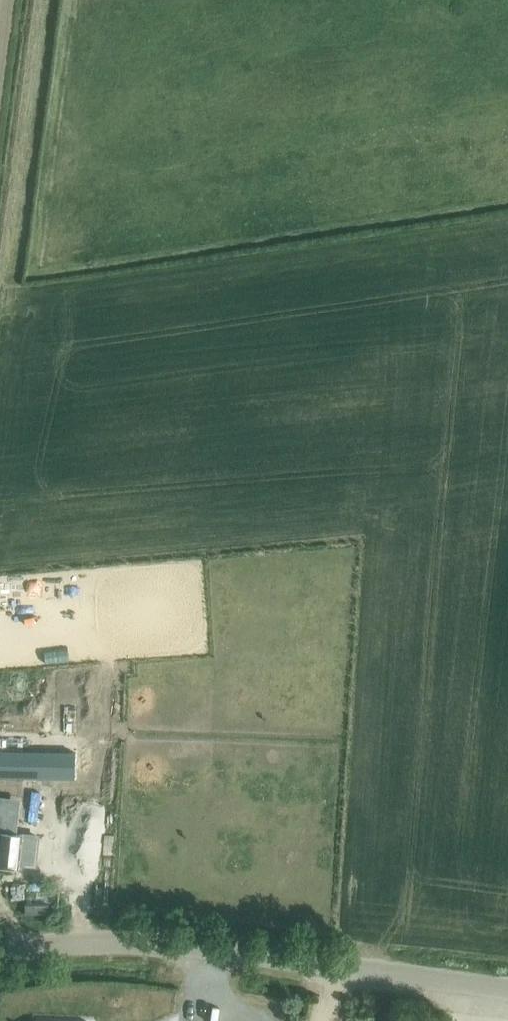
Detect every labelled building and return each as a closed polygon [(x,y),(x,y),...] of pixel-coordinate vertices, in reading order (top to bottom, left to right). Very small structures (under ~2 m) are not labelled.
[(73,778),(74,751),(0,750),(0,777),(73,778)] [(17,868),(18,863),(34,865),(37,836),(13,834),(17,804),(0,802),(0,866),(17,868)]
